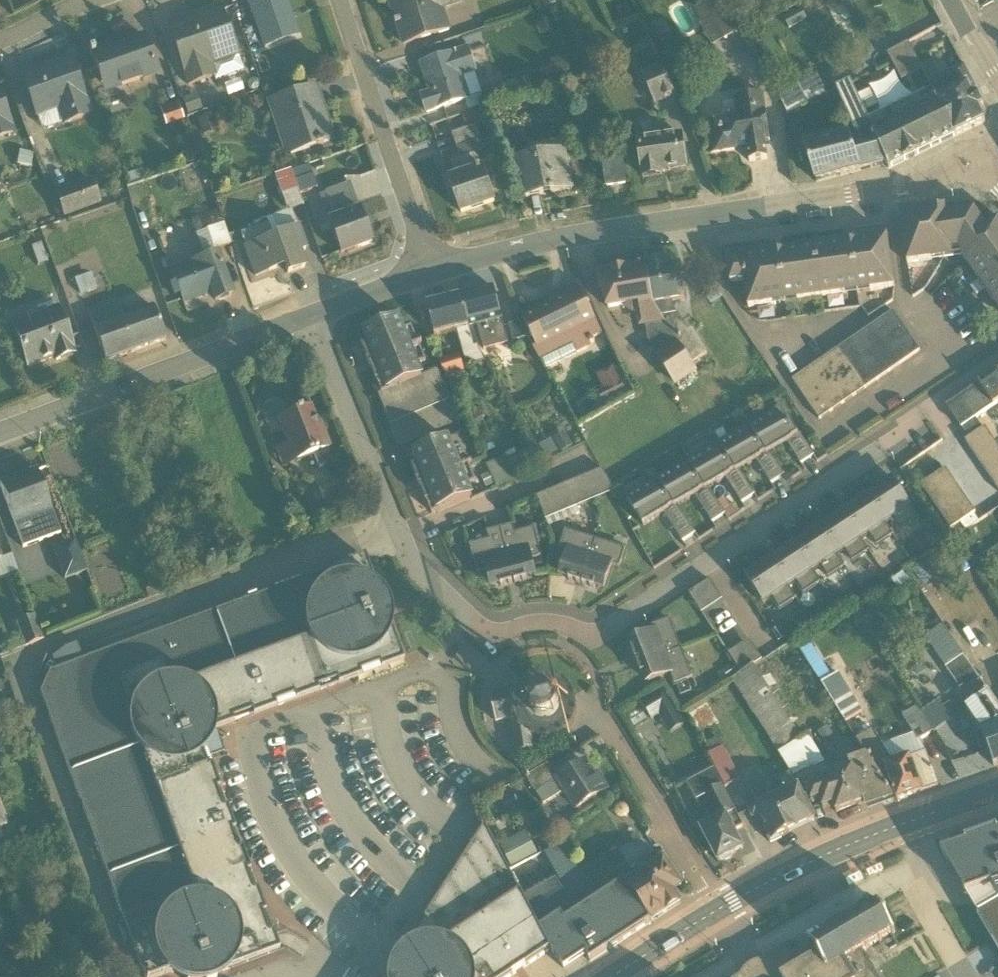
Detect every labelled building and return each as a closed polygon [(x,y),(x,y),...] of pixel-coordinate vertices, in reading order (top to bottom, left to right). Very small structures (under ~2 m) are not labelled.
[(264,48),(297,35),(284,0),(246,0),(264,48)] [(404,45),(452,30),(446,12),(467,5),(467,2),(466,0),(389,0),(404,45)] [(695,5),(711,42),(736,31),(723,0),(709,0),(695,5)] [(219,7),(166,26),(188,86),(212,78),(213,81),(242,71),(219,7)] [(800,11),(783,20),(789,31),(806,22),(800,11)] [(929,41),(944,31),(939,23),(924,34),(929,41)] [(119,40),(89,51),(104,94),(158,76),(143,36),(120,44),(119,40)] [(908,43),(886,54),(901,80),(921,68),(908,43)] [(469,49),(421,65),(430,93),(421,96),(426,112),(471,97),(464,78),(477,74),(469,49)] [(273,74),(265,54),(252,59),(259,79),(273,74)] [(45,71),(22,79),(42,134),(91,116),(69,59),(44,68),(45,71)] [(661,64),(642,71),(656,106),(675,98),(661,64)] [(957,91),(937,99),(955,137),(983,123),(978,111),(983,108),(963,68),(950,74),(957,91)] [(789,137),(802,135),(799,108),(827,96),(817,73),(777,95),(786,115),(789,137)] [(857,137),(851,140),(861,170),(886,165),(889,169),(955,137),(937,99),(931,91),(868,121),(864,115),(880,107),(872,91),(857,99),(850,84),(836,90),(857,137)] [(313,88),(267,104),(286,159),(332,141),(313,88)] [(201,112),(195,94),(182,99),(188,117),(201,112)] [(769,160),(761,98),(735,102),(737,116),(711,120),(715,153),(745,149),(747,163),(769,160)] [(13,135),(0,99),(0,139),(13,135)] [(184,121),(177,102),(159,109),(166,128),(184,121)] [(219,130),(213,114),(196,120),(203,137),(219,130)] [(659,124),(636,127),(642,178),(661,175),(660,171),(685,168),(681,134),(661,136),(659,124)] [(485,153),(475,126),(452,134),(460,160),(449,164),(455,180),(448,182),(459,214),(494,202),(478,156),(485,153)] [(816,183),(861,170),(851,140),(850,135),(805,146),(816,183)] [(31,155),(17,152),(15,167),(29,169),(31,155)] [(517,161),(524,199),(573,190),(565,152),(517,161)] [(620,155),(600,157),(603,187),(624,184),(620,155)] [(141,170),(125,175),(128,185),(144,180),(141,170)] [(294,183),(289,171),(274,176),(287,213),(302,207),(298,196),(294,183)] [(312,177),(294,183),(298,196),(317,190),(312,177)] [(91,178),(53,192),(63,220),(101,205),(91,178)] [(347,185),(318,196),(341,256),(370,245),(347,185)] [(966,262),(997,239),(997,222),(986,229),(975,213),(940,217),(940,208),(901,213),(907,265),(961,256),(966,262)] [(219,210),(190,220),(203,259),(171,270),(182,304),(211,294),(214,302),(231,296),(215,250),(231,245),(219,210)] [(267,226),(240,235),(255,277),(283,268),(285,276),(305,269),(299,253),(303,251),(294,226),(270,234),(267,226)] [(885,237),(812,247),(819,299),(892,289),(885,237)] [(966,262),(997,307),(997,239),(966,262)] [(747,309),(819,299),(812,247),(740,257),(741,264),(727,266),(730,285),(743,283),(747,309)] [(665,264),(645,267),(651,308),(692,365),(707,351),(692,329),(689,330),(676,315),(672,304),(685,302),(679,268),(666,270),(665,264)] [(698,372),(692,365),(651,308),(645,267),(598,275),(604,312),(624,309),(631,314),(635,314),(638,329),(645,327),(647,343),(676,388),(698,372)] [(722,298),(708,279),(697,287),(711,306),(722,298)] [(533,349),(544,370),(591,347),(589,342),(603,335),(577,284),(542,301),(546,309),(523,320),(537,347),(533,349)] [(493,289),(459,297),(468,329),(477,327),(483,351),(508,344),(493,289)] [(473,348),(468,329),(459,297),(426,306),(435,337),(456,332),(466,369),(485,363),(477,347),(473,348)] [(86,312),(105,362),(165,340),(153,306),(123,317),(117,300),(86,312)] [(75,354),(57,307),(11,325),(27,367),(53,357),(55,362),(75,354)] [(819,419),(919,352),(893,312),(791,380),(819,419)] [(391,426),(450,401),(438,370),(424,376),(419,366),(426,363),(411,329),(403,332),(397,320),(358,337),(381,393),(377,395),(391,426)] [(518,323),(508,326),(513,343),(526,339),(518,323)] [(459,357),(439,363),(447,379),(464,374),(459,357)] [(618,365),(599,370),(604,390),(623,385),(618,365)] [(978,386),(993,407),(997,404),(997,372),(978,386)] [(993,407),(978,386),(944,411),(958,432),(993,407)] [(752,426),(769,454),(786,445),(800,465),(814,457),(800,436),(798,437),(780,407),(772,412),(773,414),(752,426)] [(485,418),(480,409),(466,415),(470,425),(471,424),(475,431),(486,426),(483,419),(485,418)] [(315,426),(308,410),(278,422),(287,445),(275,450),(282,468),(313,456),(318,469),(331,464),(325,451),(328,450),(318,425),(315,426)] [(743,431),(722,443),(739,472),(755,463),(770,486),(783,478),(769,454),(752,426),(750,427),(749,425),(742,429),(743,431)] [(986,429),(966,443),(997,489),(997,446),(986,429)] [(449,440),(408,457),(412,468),(411,468),(416,480),(415,481),(420,492),(421,491),(426,503),(427,502),(432,514),(473,497),(468,485),(475,482),(461,447),(453,450),(449,440)] [(722,443),(719,445),(718,443),(711,447),(712,449),(691,461),(708,490),(725,480),(741,505),(754,497),(739,472),(722,443)] [(496,487),(540,467),(531,449),(507,460),(505,458),(487,466),(496,487)] [(681,467),(660,479),(677,507),(693,498),(712,525),(725,515),(708,490),(691,461),(689,462),(688,461),(680,465),(681,467)] [(536,498),(548,528),(579,517),(576,509),(614,493),(601,471),(536,498)] [(22,548),(59,535),(36,472),(0,485),(0,490),(22,548)] [(973,514),(945,472),(923,487),(951,529),(973,514)] [(651,484),(626,498),(635,515),(636,515),(643,527),(663,515),(682,544),(694,535),(677,507),(660,479),(659,479),(658,478),(650,482),(651,484)] [(338,481),(317,489),(323,503),(343,495),(338,481)] [(919,519),(893,481),(869,497),(887,524),(892,522),(899,533),(919,519)] [(887,524),(869,497),(845,514),(863,540),(867,537),(875,549),(895,536),(887,524)] [(863,540),(845,514),(837,503),(825,511),(833,522),(821,530),(838,557),(843,553),(851,565),(871,552),(863,540)] [(838,557),(821,530),(812,518),(801,526),(809,538),(796,547),(815,574),(819,571),(827,582),(846,568),(838,557)] [(525,576),(534,574),(531,560),(541,558),(534,529),(515,533),(513,526),(499,529),(512,580),(513,580),(514,583),(525,580),(525,576)] [(499,529),(486,532),(488,540),(469,545),(476,574),(486,571),(490,585),(495,584),(495,582),(499,581),(501,587),(512,584),(511,580),(512,580),(499,529)] [(568,581),(579,585),(580,581),(582,581),(595,541),(579,536),(579,534),(563,529),(559,543),(561,544),(559,549),(568,552),(560,575),(569,578),(568,581)] [(815,574),(796,547),(788,535),(776,543),(784,555),(772,563),(789,589),(794,586),(802,598),(822,585),(815,574)] [(51,545),(62,578),(85,570),(75,538),(51,545)] [(619,569),(626,549),(612,544),(611,545),(595,541),(582,581),(583,582),(582,586),(593,589),(595,584),(599,585),(598,587),(603,589),(611,566),(619,569)] [(789,589),(772,563),(764,552),(752,560),(760,571),(748,579),(765,605),(770,601),(779,614),(798,601),(789,589)] [(17,574),(11,557),(0,560),(0,580),(17,574)] [(37,679),(145,976),(161,976),(167,975),(171,976),(219,976),(232,969),(277,951),(207,753),(214,733),(402,664),(383,613),(387,612),(386,608),(384,601),(380,603),(363,558),(37,679)] [(701,615),(723,601),(709,581),(688,596),(701,615)] [(37,617),(21,619),(24,643),(39,641),(37,617)] [(627,643),(635,663),(680,648),(669,621),(651,629),(652,632),(627,643)] [(731,653),(741,666),(759,653),(749,640),(731,653)] [(811,644),(800,650),(844,723),(862,713),(838,674),(832,678),(811,644)] [(693,681),(680,648),(635,663),(643,685),(666,676),(672,689),(693,681)] [(979,681),(962,657),(945,669),(963,693),(979,681)] [(791,776),(807,806),(818,800),(824,810),(832,807),(835,814),(866,801),(851,765),(829,774),(807,737),(803,740),(794,727),(799,722),(771,679),(762,683),(753,669),(730,681),(735,687),(745,703),(791,776)] [(525,689),(490,697),(496,723),(507,721),(511,732),(515,756),(535,749),(533,741),(539,742),(555,742),(565,735),(573,727),(576,711),(572,695),(566,686),(551,679),(534,679),(525,689)] [(665,689),(642,703),(653,721),(662,716),(671,731),(684,723),(665,689)] [(997,765),(997,709),(990,692),(975,702),(992,727),(980,731),(994,767),(997,765)] [(700,730),(717,720),(706,701),(689,711),(700,730)] [(888,777),(898,800),(937,787),(925,751),(919,742),(932,732),(916,708),(903,716),(915,734),(881,747),(870,731),(856,740),(865,756),(882,779),(888,777)] [(709,753),(726,783),(740,775),(723,745),(709,753)] [(866,801),(866,804),(893,798),(882,779),(865,756),(851,765),(866,801)] [(573,812),(605,791),(596,775),(593,777),(584,763),(559,779),(549,764),(525,776),(525,777),(543,806),(561,794),(573,812)] [(718,865),(746,851),(736,831),(743,828),(714,771),(689,784),(697,799),(705,795),(718,821),(701,829),(718,865)] [(814,820),(807,806),(791,776),(749,795),(753,804),(772,844),(814,820)] [(550,952),(523,898),(485,829),(387,976),(512,976),(550,952)] [(536,855),(526,833),(501,845),(511,866),(536,855)] [(942,853),(959,881),(997,951),(997,834),(942,853)] [(585,956),(589,962),(650,922),(619,876),(591,891),(582,875),(565,844),(543,856),(556,879),(523,898),(550,952),(562,969),(585,956)] [(650,922),(680,903),(672,891),(681,885),(664,861),(642,876),(638,871),(633,875),(617,853),(582,875),(591,891),(619,876),(650,922)] [(863,956),(895,938),(878,909),(797,958),(792,950),(746,976),(876,976),(863,956)]
